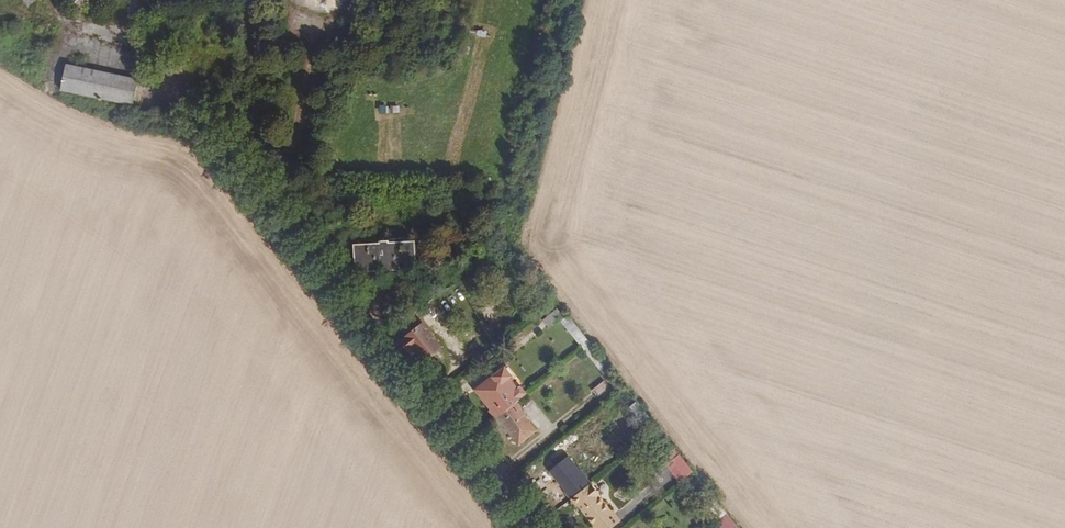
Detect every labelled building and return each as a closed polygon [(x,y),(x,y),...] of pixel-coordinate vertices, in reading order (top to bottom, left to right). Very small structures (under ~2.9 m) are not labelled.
[(80,9),(92,0),(73,0),(80,9)] [(66,63),(61,89),(132,104),(137,78),(66,63)] [(354,241),(356,268),(417,264),(415,237),(354,241)] [(544,317),(548,324),(564,314),(559,307),(544,317)] [(434,327),(426,334),(418,340),(426,351),(433,346),(442,360),(461,346),(437,313),(428,320),(434,327)] [(535,434),(511,404),(526,392),(522,387),(519,389),(511,380),(514,377),(506,367),(496,375),(471,393),(489,413),(518,449),(535,434)] [(605,380),(597,388),(601,393),(610,386),(605,380)] [(677,452),(638,404),(632,409),(671,457),(677,452)] [(666,465),(681,480),(694,468),(680,452),(666,465)] [(593,527),(607,527),(616,521),(566,457),(548,471),(593,527)] [(707,490),(701,495),(728,527),(738,527),(707,490)]
